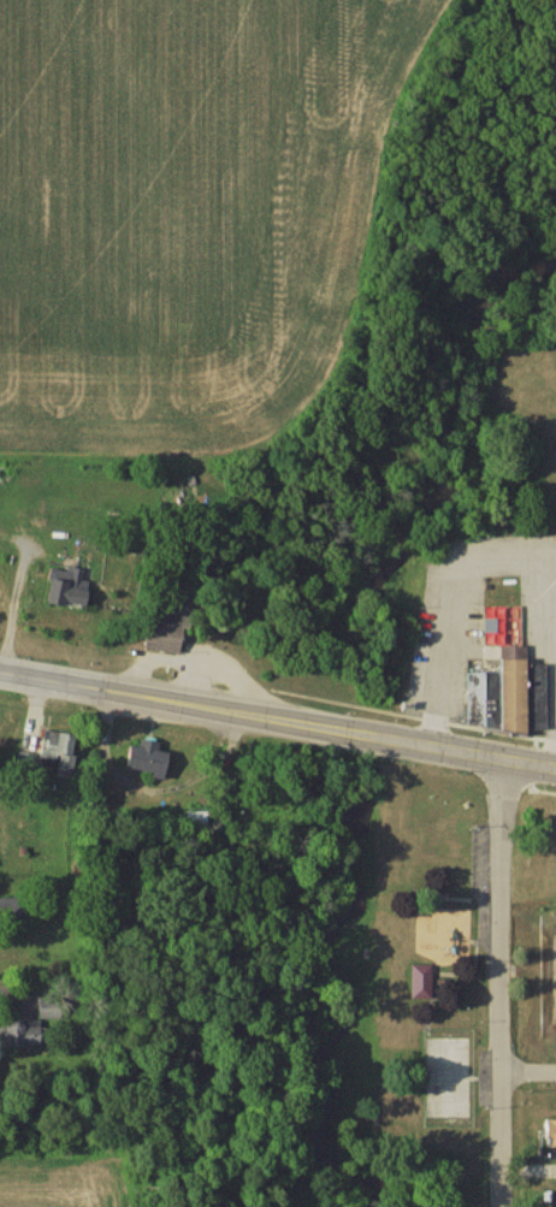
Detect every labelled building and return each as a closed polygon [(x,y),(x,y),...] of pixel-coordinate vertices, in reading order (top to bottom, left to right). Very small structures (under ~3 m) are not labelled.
[(50,607),(91,608),(91,573),(51,572),(50,607)] [(182,657),(191,620),(155,611),(147,648),(182,657)] [(534,734),(534,732),(541,732),(541,648),(504,648),(504,734),(534,734)] [(470,674),(471,730),(497,729),(496,674),(470,674)] [(76,771),(79,735),(45,733),(43,769),(76,771)] [(128,772),(168,779),(173,754),(161,752),(162,745),(134,740),(128,772)] [(34,776),(37,756),(19,753),(17,773),(34,776)] [(0,899),(0,926),(34,925),(33,898),(0,899)] [(435,965),(414,965),(414,1000),(435,1000),(435,965)] [(9,1046),(44,1046),(44,1022),(9,1022),(9,1046)] [(547,1150),(555,1150),(555,1120),(547,1120),(547,1150)]
